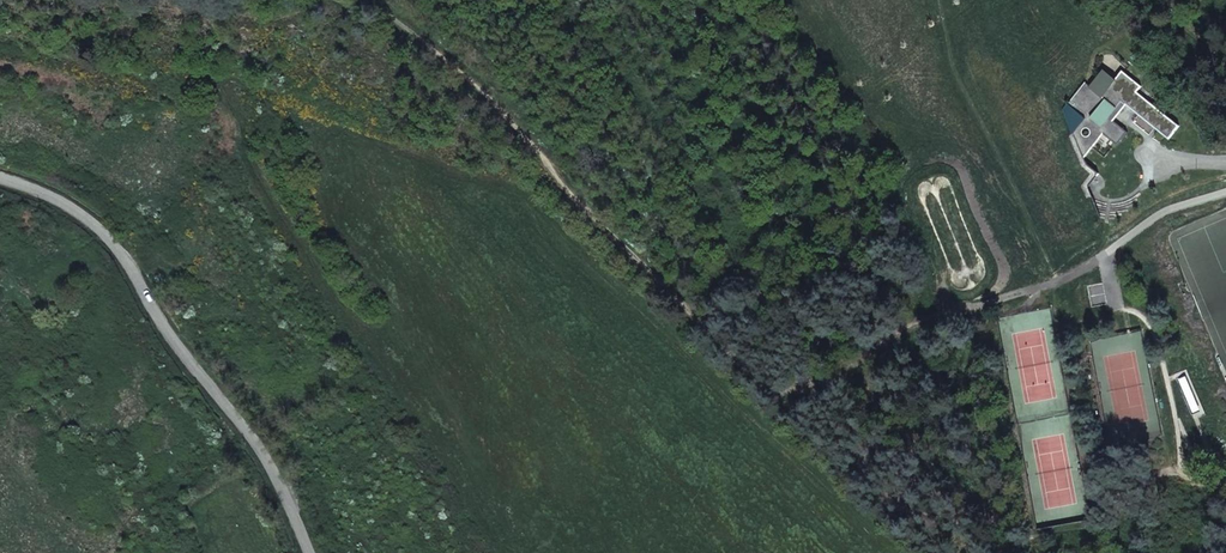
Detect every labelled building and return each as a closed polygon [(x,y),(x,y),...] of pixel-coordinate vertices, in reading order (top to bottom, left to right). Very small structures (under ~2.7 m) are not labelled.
[(1063,110),(1073,133),(1086,120),(1104,134),(1117,146),(1128,133),(1109,118),(1117,109),(1121,112),(1127,106),(1169,140),(1180,126),(1137,92),(1142,87),(1123,72),(1116,80),(1104,70),(1090,87),(1085,83),(1063,110)] [(1084,159),(1104,134),(1086,120),(1073,133),(1084,159)] [(1073,133),(1064,145),(1086,200),(1092,197),(1088,188),(1098,174),(1086,165),(1073,133)]
